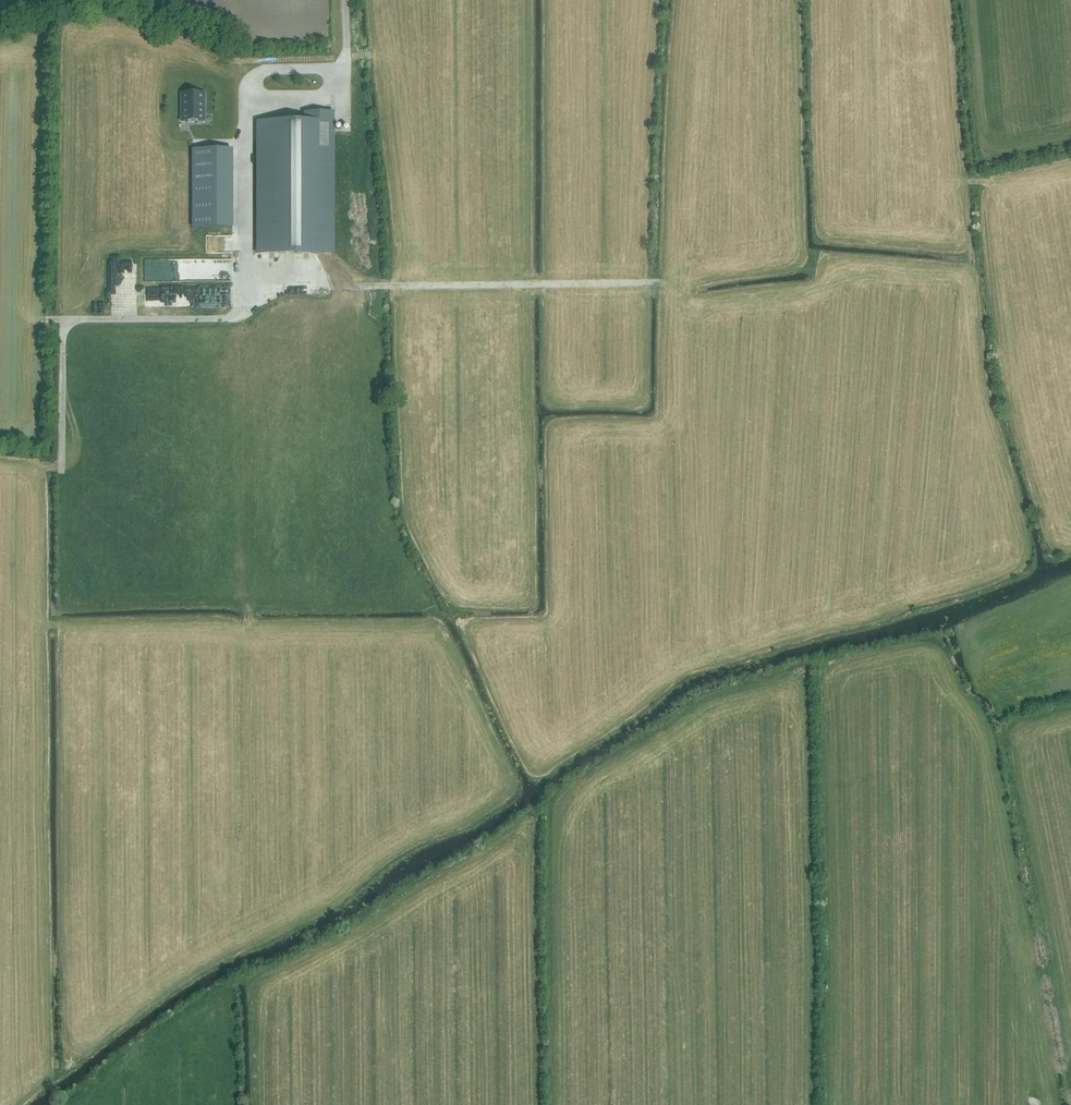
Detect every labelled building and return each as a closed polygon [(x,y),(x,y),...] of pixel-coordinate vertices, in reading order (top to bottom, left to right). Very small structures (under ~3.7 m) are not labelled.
[(182,95),(182,122),(204,122),(204,95),(198,95),(198,94),(187,94),(187,95),(182,95)] [(334,113),(304,113),(304,123),(259,123),(259,253),(332,253),(334,113)] [(232,150),(193,150),(193,184),(232,184),(232,150)]
